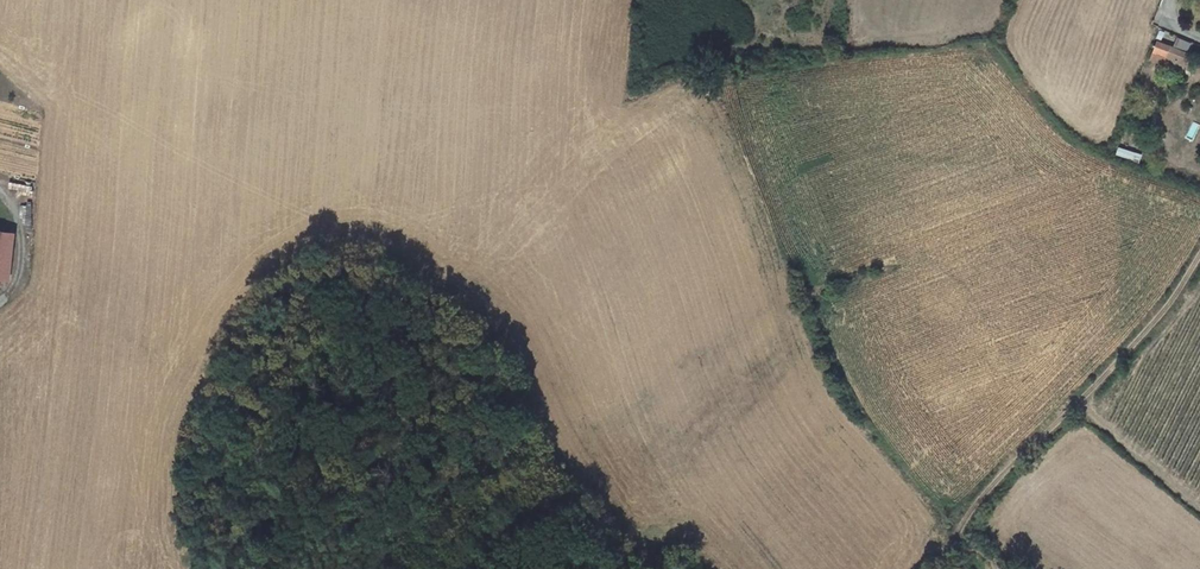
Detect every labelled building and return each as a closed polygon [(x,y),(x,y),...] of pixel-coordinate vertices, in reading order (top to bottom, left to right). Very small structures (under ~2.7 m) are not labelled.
[(1164,62),(1182,70),(1187,60),(1169,51),(1164,62)] [(3,281),(9,282),(17,234),(0,231),(0,292),(3,281)]
